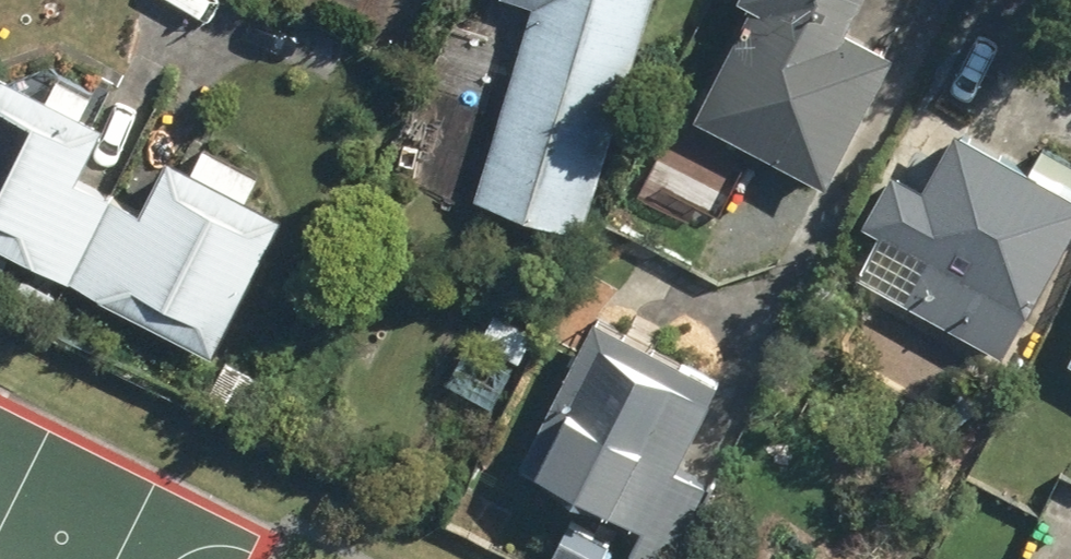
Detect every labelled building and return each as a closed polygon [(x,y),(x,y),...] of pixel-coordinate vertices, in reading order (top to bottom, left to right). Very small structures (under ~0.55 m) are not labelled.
[(589,217),(655,0),(538,0),(482,184),(589,217)] [(839,160),(903,27),(855,3),(857,0),(753,0),(707,98),(839,160)] [(116,181),(82,164),(111,108),(0,53),(0,223),(75,261),(116,181)] [(977,317),(992,287),(1010,297),(1018,282),(1040,294),(1070,233),(1070,166),(964,110),(931,173),(898,154),(871,207),(938,242),(915,285),(977,317)] [(149,200),(116,181),(75,261),(220,335),(289,200),(177,142),(149,200)] [(637,538),(678,558),(718,471),(681,454),(723,368),(597,306),(525,455),(649,513),(637,538)] [(483,335),(524,356),(538,329),(497,307),(483,335)] [(449,376),(498,403),(516,367),(467,341),(449,376)] [(215,398),(248,416),(265,382),(233,364),(215,398)] [(559,544),(590,558),(599,558),(614,529),(575,511),(559,544)]
